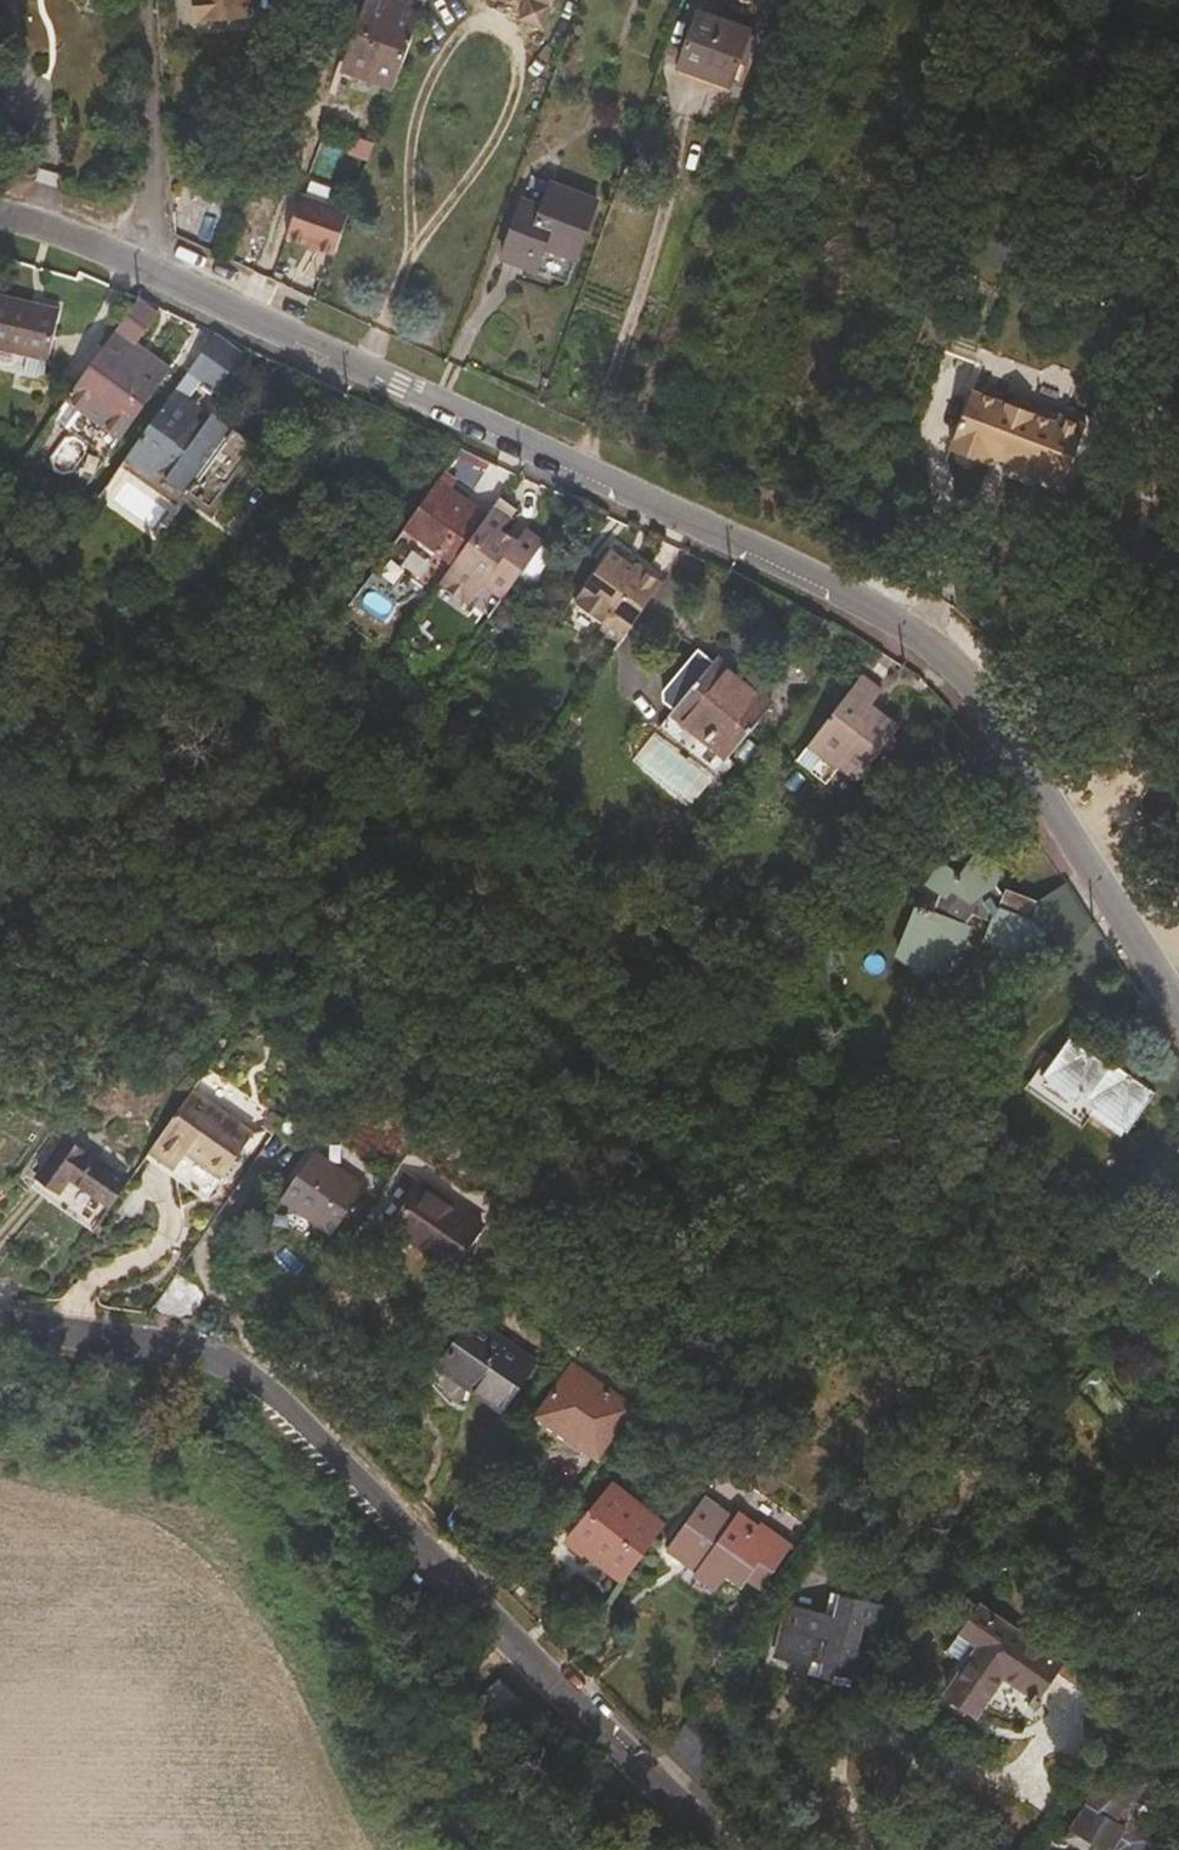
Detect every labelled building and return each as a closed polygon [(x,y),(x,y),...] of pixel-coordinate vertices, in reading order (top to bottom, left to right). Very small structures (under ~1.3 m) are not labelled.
[(420,12),(388,0),(367,0),(342,72),(389,91),(420,12)] [(670,30),(721,52),(742,0),(683,0),(670,30)] [(520,133),(487,213),(551,241),(586,159),(520,133)] [(336,255),(354,209),(304,190),(287,236),(336,255)] [(135,342),(157,312),(137,298),(66,398),(122,438),(171,367),(150,352),(143,361),(129,351),(135,342)] [(28,360),(46,364),(47,364),(58,312),(0,299),(0,354),(28,360)] [(1023,353),(1025,349),(1019,340),(1008,336),(998,340),(997,343),(962,331),(941,389),(978,402),(981,394),(1004,402),(1002,407),(1028,416),(1029,412),(1057,422),(1077,363),(1049,353),(1046,360),(1023,353)] [(242,351),(214,332),(188,369),(203,380),(215,389),(242,351)] [(143,361),(150,352),(135,342),(129,351),(143,361)] [(36,386),(43,381),(46,364),(28,360),(23,383),(36,386)] [(175,388),(190,398),(203,380),(188,369),(175,388)] [(196,415),(195,401),(190,398),(175,388),(129,455),(155,473),(162,466),(193,488),(235,429),(214,415),(206,427),(195,420),(196,415)] [(238,429),(218,456),(237,470),(257,443),(238,429)] [(441,470),(402,525),(414,533),(422,523),(449,542),(442,552),(451,559),(483,513),(446,487),(452,479),(441,470)] [(1178,569),(1178,512),(1080,475),(1062,524),(1178,569)] [(447,565),(436,580),(466,600),(480,581),(501,595),(503,591),(531,551),(514,538),(509,534),(504,540),(493,533),(512,505),(497,493),(483,513),(451,559),(447,565)] [(422,523),(414,533),(442,552),(449,542),(422,523)] [(539,540),(521,528),(514,538),(531,551),(539,540)] [(570,602),(604,625),(612,613),(628,625),(660,579),(632,561),(630,564),(607,548),(570,602)] [(612,613),(604,625),(620,636),(628,625),(612,613)] [(679,704),(734,750),(773,705),(717,658),(715,661),(700,648),(665,690),(666,700),(676,708),(679,704)] [(798,765),(827,787),(845,762),(866,777),(896,736),(894,725),(870,708),(881,693),(861,678),(798,765)] [(660,727),(715,774),(734,750),(679,704),(676,708),(660,727)] [(921,910),(905,953),(926,969),(951,953),(966,953),(971,936),(968,930),(977,918),(996,926),(990,943),(1038,960),(1048,935),(1072,950),(1091,923),(1066,885),(1041,903),(1000,889),(1003,873),(980,858),(963,879),(943,865),(928,886),(947,900),(940,916),(921,910)] [(1072,950),(1067,957),(1086,985),(1119,965),(1091,923),(1072,950)] [(1073,1039),(1039,1091),(1071,1112),(1080,1099),(1095,1109),(1129,1133),(1157,1091),(1122,1068),(1120,1072),(1113,1068),(1116,1064),(1110,1060),(1108,1064),(1073,1039)] [(196,1087),(154,1146),(180,1163),(190,1148),(225,1172),(255,1128),(196,1087)] [(1080,1099),(1071,1112),(1085,1123),(1095,1109),(1080,1099)] [(63,1186),(55,1197),(98,1227),(130,1182),(68,1138),(43,1173),(63,1186)] [(277,1202),(328,1238),(360,1194),(308,1158),(277,1202)] [(0,1172),(0,1202),(4,1204),(17,1184),(0,1172)] [(43,1173),(36,1183),(55,1197),(63,1186),(43,1173)] [(399,1220),(458,1263),(488,1218),(430,1176),(399,1220)] [(205,1300),(200,1282),(180,1268),(152,1309),(172,1313),(192,1320),(205,1300)] [(446,1359),(510,1404),(543,1357),(478,1312),(446,1359)] [(577,1419),(571,1427),(607,1453),(642,1403),(580,1359),(551,1400),(577,1419)] [(541,1414),(567,1434),(571,1427),(577,1419),(551,1400),(541,1414)] [(589,1546),(630,1575),(670,1518),(613,1478),(578,1528),(594,1539),(589,1546)] [(712,1489),(673,1543),(705,1565),(703,1568),(723,1583),(734,1569),(749,1580),(754,1574),(767,1583),(802,1536),(772,1514),(768,1520),(747,1504),(742,1511),(712,1489)] [(571,1539),(586,1550),(589,1546),(594,1539),(578,1528),(571,1539)] [(792,1603),(782,1651),(827,1660),(824,1675),(840,1678),(839,1681),(856,1683),(857,1674),(862,1674),(873,1659),(874,1649),(863,1647),(868,1621),(893,1625),(898,1603),(843,1593),(839,1613),(792,1603)] [(981,1648),(948,1699),(977,1718),(1008,1670),(1044,1695),(1065,1664),(978,1609),(961,1634),(981,1648)] [(479,1698),(501,1722),(505,1719),(522,1700),(501,1677),(479,1698)] [(522,1700),(505,1719),(516,1731),(534,1712),(522,1700)] [(673,1750),(703,1779),(727,1743),(697,1714),(673,1750)] [(709,1784),(735,1750),(727,1743),(703,1779),(709,1784)] [(1073,1828),(1105,1849),(1172,1849),(1176,1842),(1176,1839),(1172,1835),(1165,1829),(1150,1826),(1143,1826),(1131,1805),(1144,1795),(1160,1792),(1157,1774),(1142,1777),(1137,1766),(1110,1776),(1090,1798),(1092,1801),(1092,1804),(1089,1807),(1088,1806),(1073,1828)]
